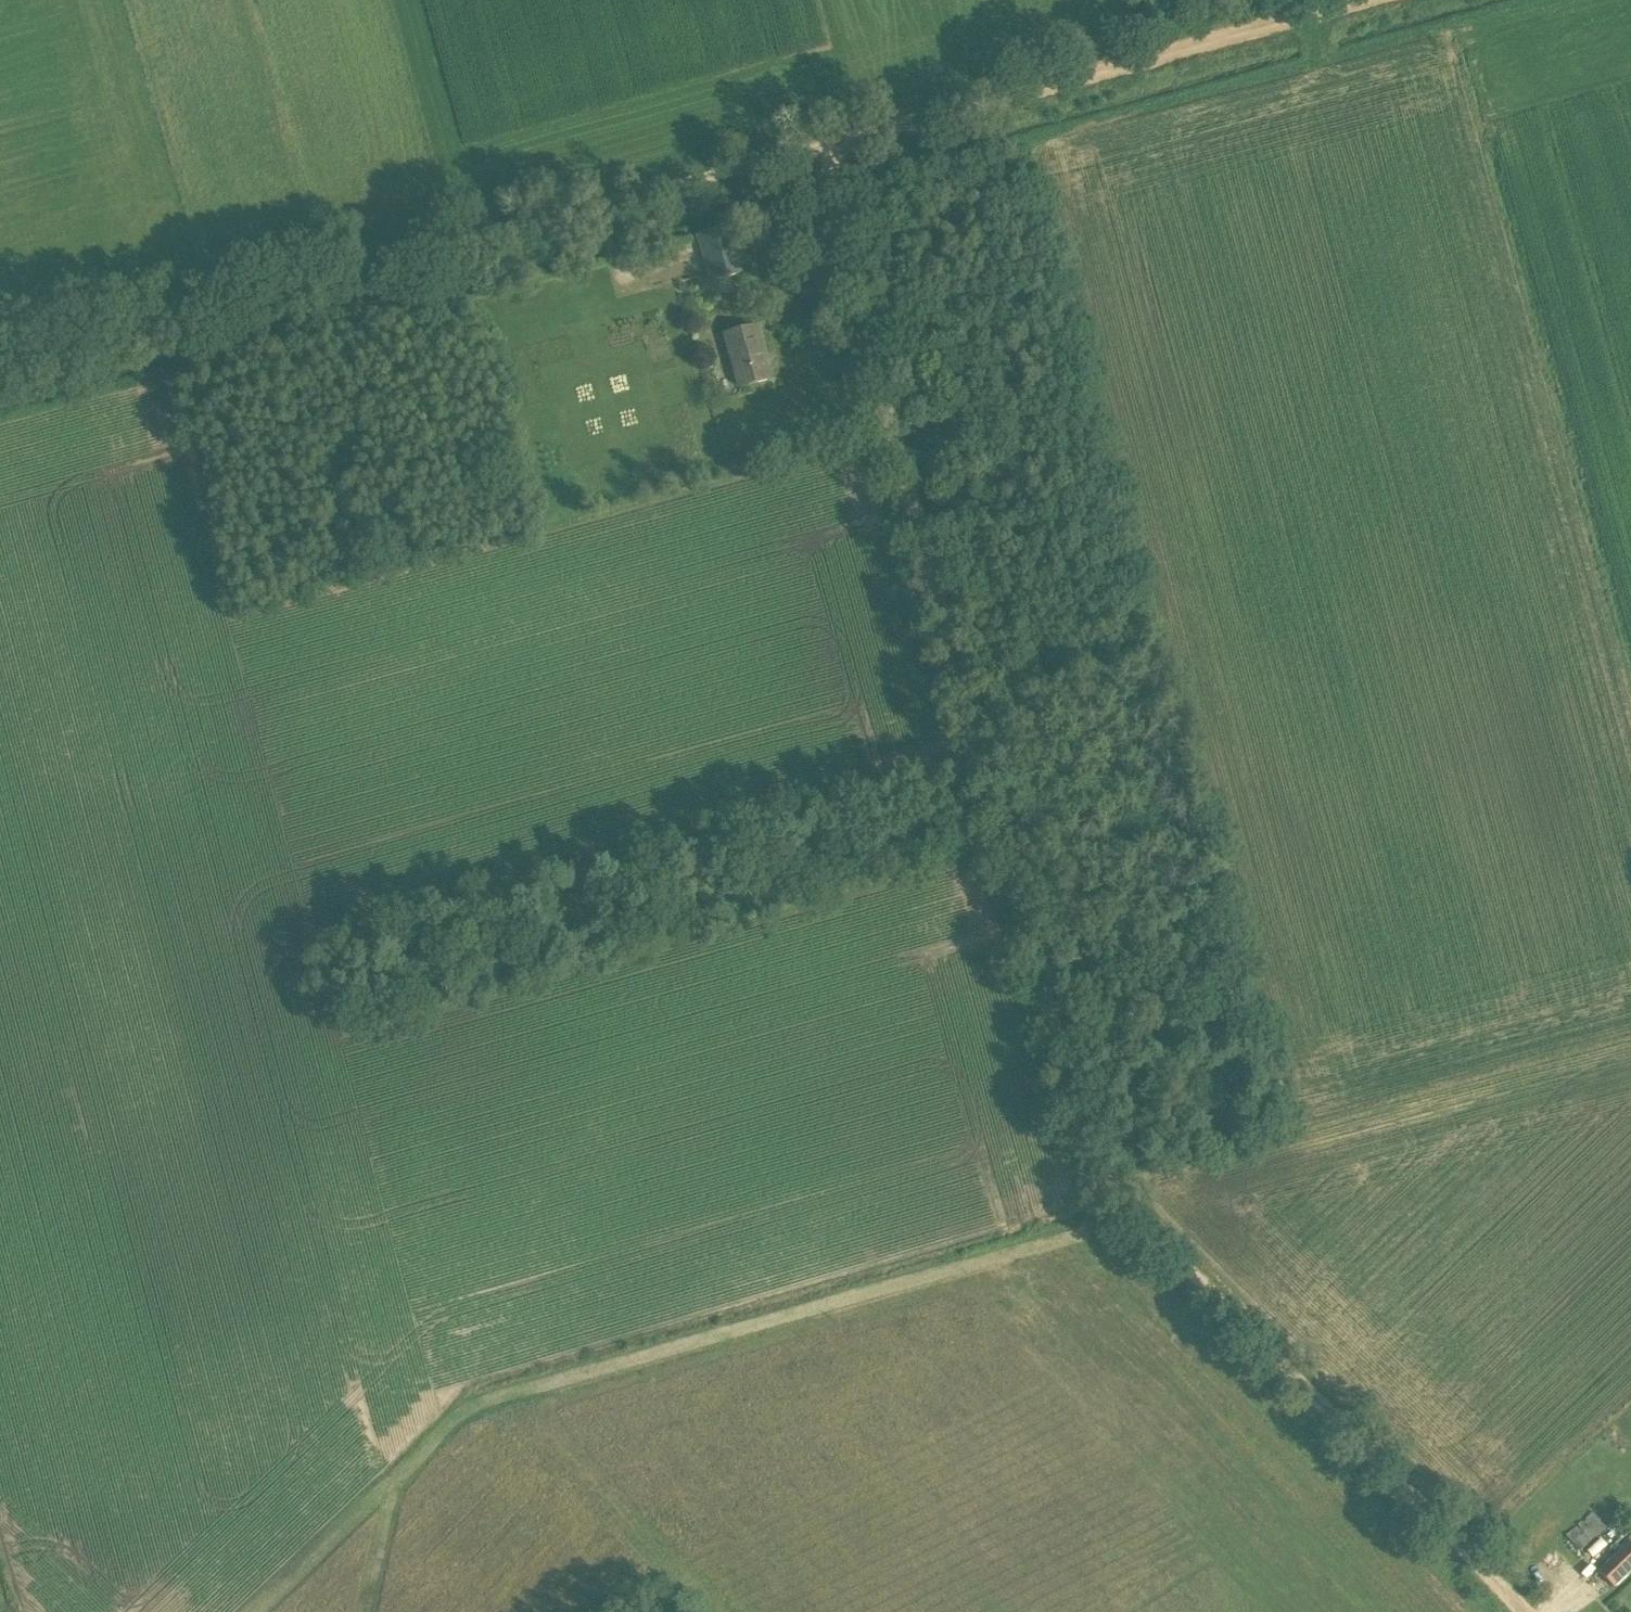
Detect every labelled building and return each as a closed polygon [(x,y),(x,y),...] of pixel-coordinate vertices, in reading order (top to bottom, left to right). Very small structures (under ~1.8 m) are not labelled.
[(710,281),(744,272),(731,226),(698,235),(710,281)] [(740,387),(771,378),(764,354),(766,353),(759,325),(725,334),(740,387)] [(744,456),(739,452),(733,454),(729,459),(731,465),(736,468),(742,467),(745,462),(744,456)] [(1592,1512),(1565,1535),(1579,1552),(1606,1529),(1592,1512)] [(1630,1571),(1630,1540),(1597,1570),(1614,1587),(1630,1571)]
